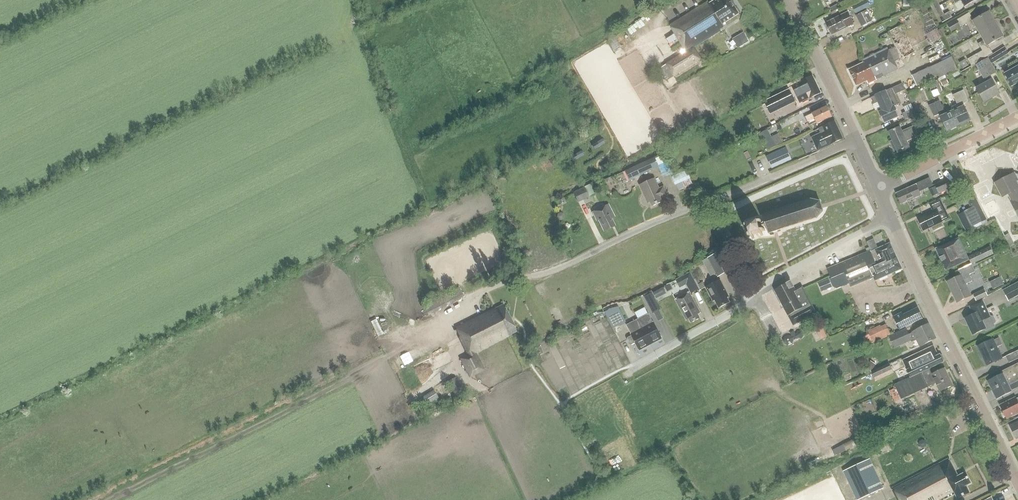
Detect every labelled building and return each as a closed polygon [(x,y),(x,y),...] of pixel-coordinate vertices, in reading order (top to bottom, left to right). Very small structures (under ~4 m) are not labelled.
[(730,0),(719,0),(716,2),(715,0),(710,4),(708,2),(670,26),(687,52),(659,69),(667,81),(701,59),(693,48),(720,31),(720,30),(724,27),(722,24),(739,14),(730,0)] [(935,9),(940,6),(937,0),(931,0),(935,9)] [(944,14),(940,6),(935,9),(942,22),(952,17),(950,11),(944,14)] [(856,16),(861,27),(872,21),(867,10),(856,16)] [(848,12),(826,23),(832,35),(854,24),(848,12)] [(952,31),(961,26),(966,23),(970,30),(976,26),(980,33),(996,24),(989,12),(974,21),(969,13),(957,20),(948,25),(952,31)] [(1003,36),(996,24),(980,33),(984,40),(978,44),(982,51),(968,59),(972,66),(993,53),(988,45),(1003,36)] [(902,59),(915,53),(902,25),(889,32),(902,59)] [(933,42),(945,37),(940,28),(929,33),(933,42)] [(743,44),(748,41),(743,32),(738,35),(743,44)] [(857,86),(867,81),(868,84),(877,80),(898,69),(888,48),(862,60),(864,63),(860,65),(860,63),(855,66),(856,67),(849,70),(857,86)] [(992,63),(1008,53),(1004,48),(989,57),(992,63)] [(985,79),(987,83),(977,89),(984,102),(999,93),(989,76),(996,72),(988,59),(977,65),(984,79),(985,79)] [(1008,67),(1011,71),(1005,74),(1012,86),(1017,82),(1017,61),(1008,67)] [(918,73),(912,76),(917,86),(923,82),(918,73)] [(792,86),(800,103),(821,93),(812,76),(792,86)] [(882,111),(880,112),(885,123),(899,117),(894,106),(899,104),(895,95),(905,90),(902,84),(875,96),(876,96),(882,111)] [(770,114),(795,102),(789,90),(765,102),(770,114)] [(953,112),(959,126),(970,120),(963,104),(969,101),(964,90),(953,95),(958,105),(956,105),(952,106),(951,108),(953,112)] [(913,106),(920,103),(915,91),(908,94),(913,106)] [(946,115),(940,101),(929,106),(934,117),(940,114),(947,131),(959,126),(953,112),(946,115)] [(827,106),(812,113),(812,114),(805,117),(809,126),(816,122),(817,124),(832,117),(827,106)] [(902,113),(905,120),(916,115),(913,108),(902,113)] [(760,130),(771,124),(768,117),(756,123),(760,130)] [(818,150),(843,139),(834,121),(819,129),(821,134),(812,138),(818,150)] [(909,148),(906,140),(914,137),(915,138),(921,135),(917,125),(910,128),(907,129),(908,130),(903,133),(900,127),(889,132),(894,144),(891,145),(895,154),(909,148)] [(760,134),(769,150),(776,146),(767,130),(760,134)] [(791,159),(787,148),(767,157),(772,168),(791,159)] [(659,167),(662,174),(672,169),(664,153),(655,157),(659,167)] [(630,180),(659,167),(655,157),(626,171),(630,180)] [(676,176),(682,189),(697,183),(692,169),(676,176)] [(995,183),(1003,197),(1008,194),(1012,201),(1011,201),(1017,216),(1017,175),(1015,174),(1014,173),(995,183)] [(930,178),(916,184),(916,185),(897,193),(902,204),(921,196),(919,191),(933,185),(930,178)] [(667,195),(664,187),(659,189),(655,179),(640,185),(645,196),(647,195),(652,206),(662,202),(661,198),(667,195)] [(939,193),(950,189),(946,179),(935,184),(939,193)] [(584,188),(573,193),(578,202),(589,197),(584,188)] [(986,220),(975,197),(968,200),(973,208),(965,212),(969,220),(972,227),(986,220)] [(821,203),(810,200),(763,215),(765,223),(760,225),(761,228),(766,226),(768,234),(816,219),(823,211),(821,203)] [(941,222),(942,222),(939,215),(946,212),(940,201),(931,205),(934,211),(918,219),(924,231),(931,227),(933,231),(943,226),(941,222)] [(615,226),(611,219),(614,217),(608,204),(592,212),(596,221),(598,220),(604,231),(615,226)] [(755,238),(753,235),(760,233),(761,236),(763,235),(762,232),(765,231),(765,228),(761,229),(761,228),(760,225),(759,223),(762,222),(762,220),(758,221),(757,217),(755,218),(756,221),(750,223),(749,220),(746,221),(747,224),(743,225),(744,228),(747,227),(749,233),(746,234),(747,237),(751,235),(752,239),(755,238)] [(969,220),(962,223),(966,230),(972,227),(969,220)] [(1009,234),(1004,236),(1009,247),(1014,245),(1009,234)] [(964,254),(962,254),(955,240),(936,249),(946,270),(965,261),(965,260),(966,258),(964,254)] [(871,252),(871,251),(841,263),(828,269),(831,278),(829,279),(832,287),(837,288),(850,283),(851,286),(859,283),(873,277),(875,281),(902,269),(890,243),(871,252)] [(841,254),(848,251),(846,246),(839,249),(841,254)] [(993,254),(990,247),(968,257),(972,264),(993,254)] [(719,276),(733,269),(723,251),(709,258),(719,276)] [(975,272),(972,264),(959,270),(961,275),(948,282),(958,302),(972,295),(966,284),(972,281),(969,275),(975,272)] [(699,290),(690,272),(675,280),(680,288),(686,285),(691,294),(699,290)] [(997,288),(1007,283),(1004,276),(993,281),(997,288)] [(818,284),(820,288),(831,283),(829,279),(818,284)] [(729,302),(727,298),(729,297),(720,280),(706,287),(713,301),(715,300),(719,308),(729,302)] [(741,292),(742,293),(748,289),(748,288),(742,280),(736,283),(741,292)] [(789,316),(794,325),(816,313),(802,287),(796,290),(791,282),(775,290),(788,316),(789,316)] [(1009,301),(1017,296),(1017,283),(1003,291),(1009,301)] [(988,296),(984,289),(973,294),(976,301),(988,296)] [(700,312),(692,297),(691,298),(689,293),(676,300),(687,319),(689,318),(691,322),(699,318),(697,314),(700,312)] [(652,294),(644,298),(653,314),(661,310),(652,294)] [(973,335),(985,329),(986,331),(995,327),(994,324),(995,323),(996,321),(994,317),(992,316),(990,317),(983,301),(970,307),(974,315),(965,318),(973,335)] [(456,329),(460,337),(459,338),(468,356),(461,359),(470,377),(483,370),(475,353),(517,332),(503,305),(456,329)] [(613,308),(605,312),(613,329),(621,325),(615,313),(621,311),(619,307),(613,309),(613,308)] [(918,308),(903,315),(902,313),(894,317),(900,330),(923,318),(918,308)] [(637,319),(650,344),(661,338),(648,314),(637,319)] [(650,344),(637,319),(627,325),(632,335),(632,336),(628,338),(627,340),(630,344),(632,345),(636,343),(639,349),(650,344)] [(912,342),(917,339),(920,346),(936,338),(928,324),(913,332),(909,335),(906,329),(889,336),(894,348),(911,341),(912,342)] [(869,333),(874,343),(891,335),(886,325),(869,333)] [(823,327),(816,331),(820,340),(827,337),(823,327)] [(802,332),(798,331),(796,334),(794,330),(789,332),(791,337),(788,335),(785,337),(784,340),(785,343),(788,344),(791,343),(793,340),(798,338),(801,338),(803,335),(802,332)] [(993,340),(979,346),(987,365),(1002,358),(997,347),(1002,345),(999,338),(993,340)] [(940,354),(938,355),(933,346),(915,355),(903,361),(906,366),(911,377),(943,362),(944,360),(942,355),(940,354)] [(1017,359),(1017,351),(1006,356),(1009,363),(1017,359)] [(404,352),(395,358),(401,367),(410,361),(404,352)] [(869,363),(866,368),(871,372),(875,366),(869,363)] [(1001,371),(1003,374),(988,381),(996,399),(1012,391),(1009,385),(1017,381),(1017,363),(1001,371)] [(887,366),(871,373),(875,382),(891,374),(887,366)] [(929,370),(895,385),(902,399),(935,384),(934,383),(936,382),(936,383),(940,391),(953,385),(945,368),(932,374),(932,375),(931,375),(929,370)] [(850,373),(842,376),(844,383),(853,379),(850,373)] [(448,382),(455,395),(463,390),(456,377),(448,382)] [(454,399),(453,397),(454,396),(446,383),(440,387),(437,389),(442,398),(441,399),(443,402),(447,400),(448,402),(454,399)] [(421,398),(425,406),(438,398),(433,391),(421,398)] [(1016,398),(1000,406),(1003,412),(1003,413),(1004,416),(1006,416),(1006,418),(1017,412),(1017,398),(1016,399),(1016,398)] [(611,460),(620,455),(615,447),(606,451),(611,460)] [(891,488),(897,499),(946,499),(956,495),(958,498),(969,492),(966,486),(971,483),(965,472),(958,476),(949,458),(891,488)] [(870,459),(844,471),(858,499),(884,488),(870,459)]
